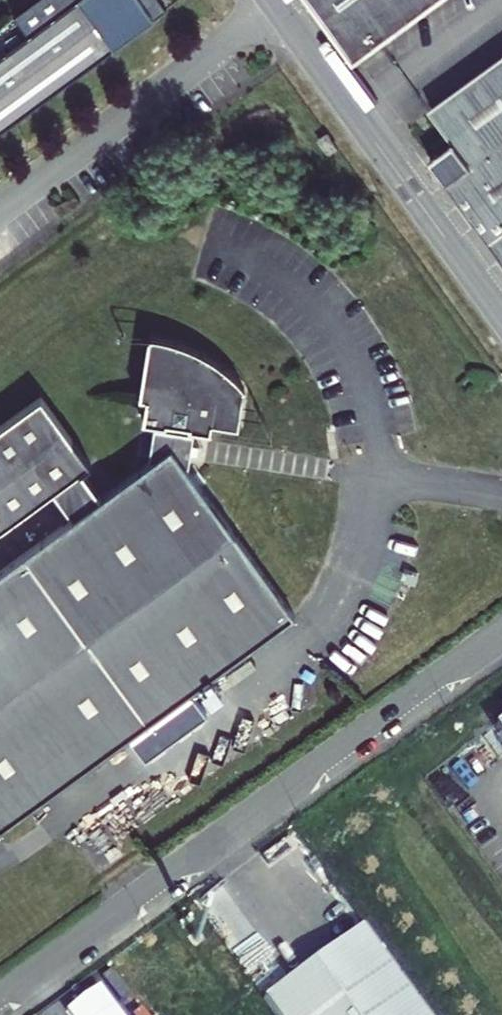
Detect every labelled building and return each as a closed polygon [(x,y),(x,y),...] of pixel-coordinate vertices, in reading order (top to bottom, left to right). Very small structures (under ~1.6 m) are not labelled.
[(166,9),(159,0),(34,0),(14,15),(29,36),(0,58),(0,131),(166,9)] [(358,60),(440,0),(314,0),(358,60)] [(431,161),(501,258),(501,57),(432,107),(456,142),(431,161)] [(337,148),(326,133),(318,139),(329,154),(337,148)] [(148,337),(138,397),(146,398),(142,421),(159,423),(158,428),(153,427),(148,461),(151,461),(100,498),(81,472),(90,466),(41,398),(0,428),(0,529),(52,491),(72,519),(0,571),(0,832),(294,617),(244,548),(185,467),(187,467),(189,455),(196,456),(197,450),(198,446),(190,445),(192,433),(188,433),(188,428),(209,431),(210,422),(237,426),(243,388),(229,374),(222,368),(205,356),(195,351),(177,343),(156,338),(148,337)] [(261,998),(273,1014),(428,1014),(362,925),(261,998)]
